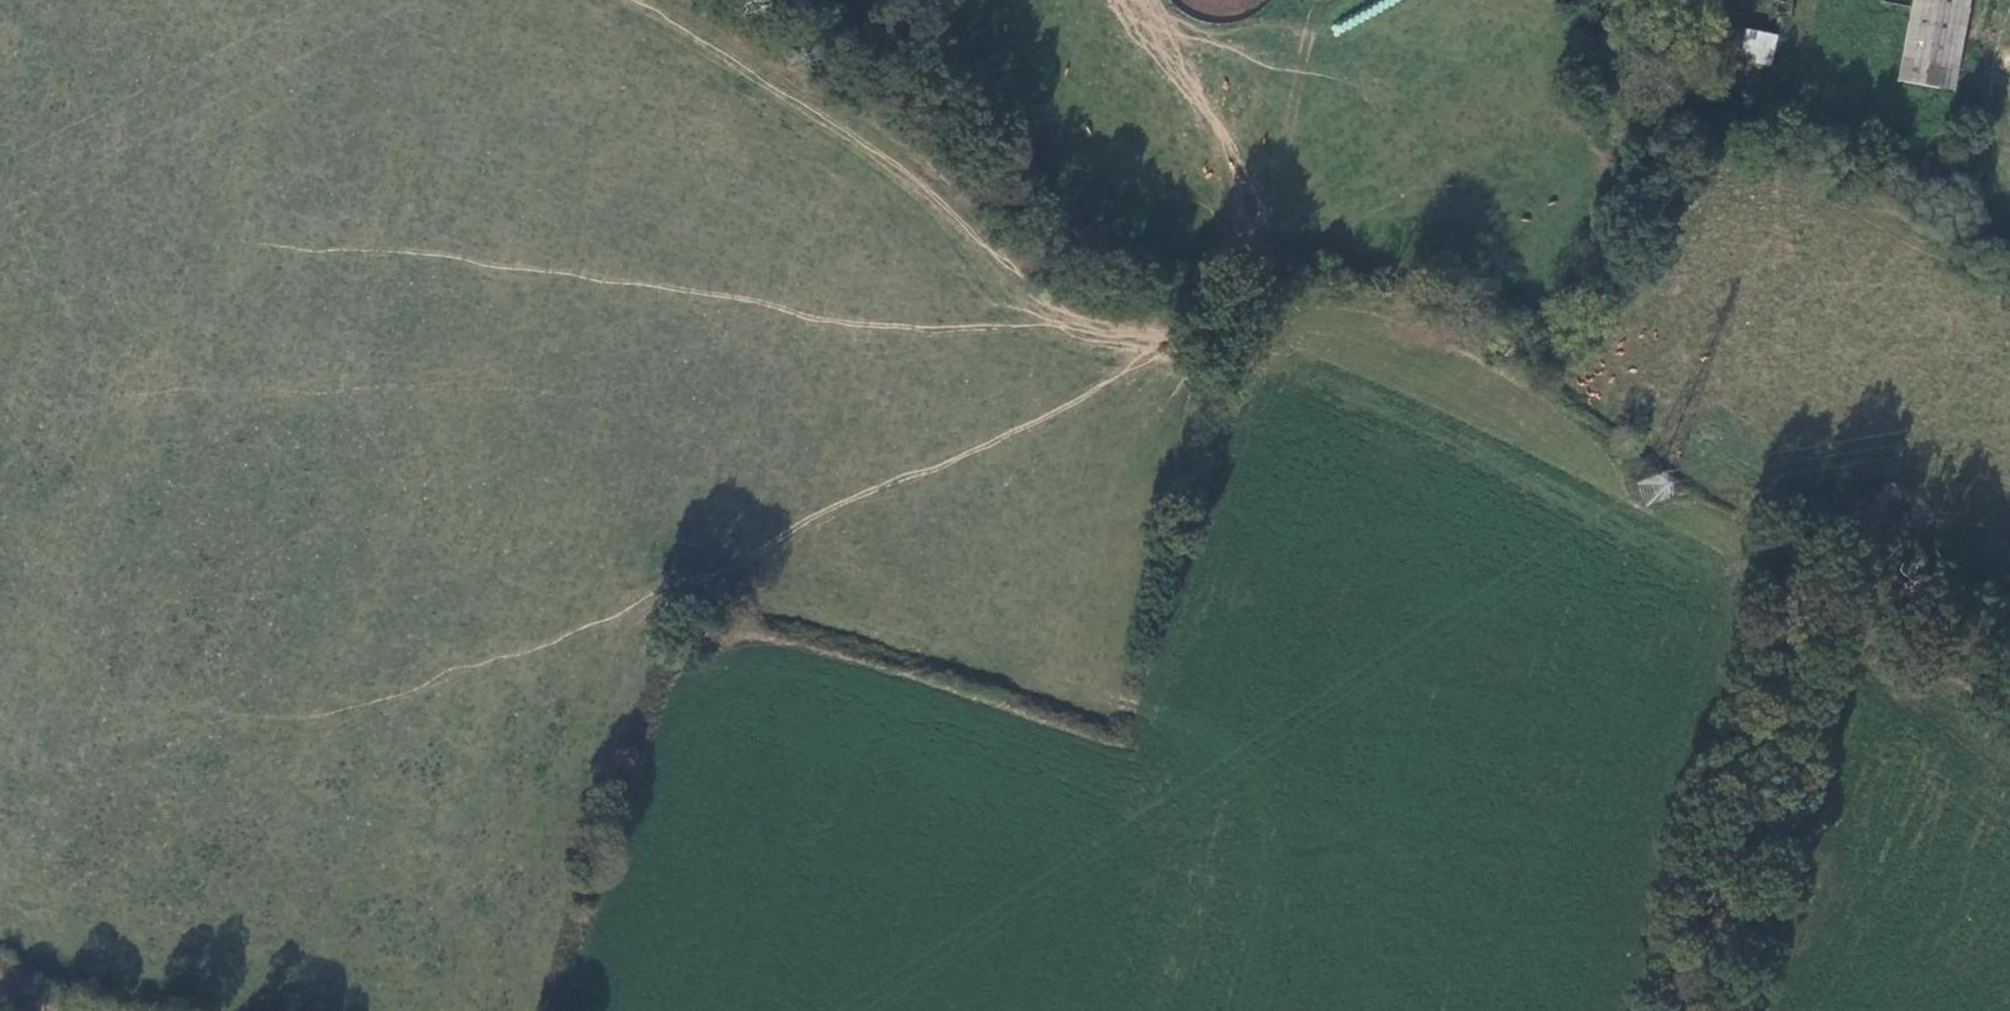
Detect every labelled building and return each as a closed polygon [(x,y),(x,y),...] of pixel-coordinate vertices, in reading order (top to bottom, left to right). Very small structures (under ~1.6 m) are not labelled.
[(1896,82),(1954,92),(1970,0),(1910,0),(1896,82)] [(1771,66),(1778,34),(1744,27),(1738,59),(1771,66)] [(1637,479),(1642,503),(1671,497),(1666,473),(1637,479)]
